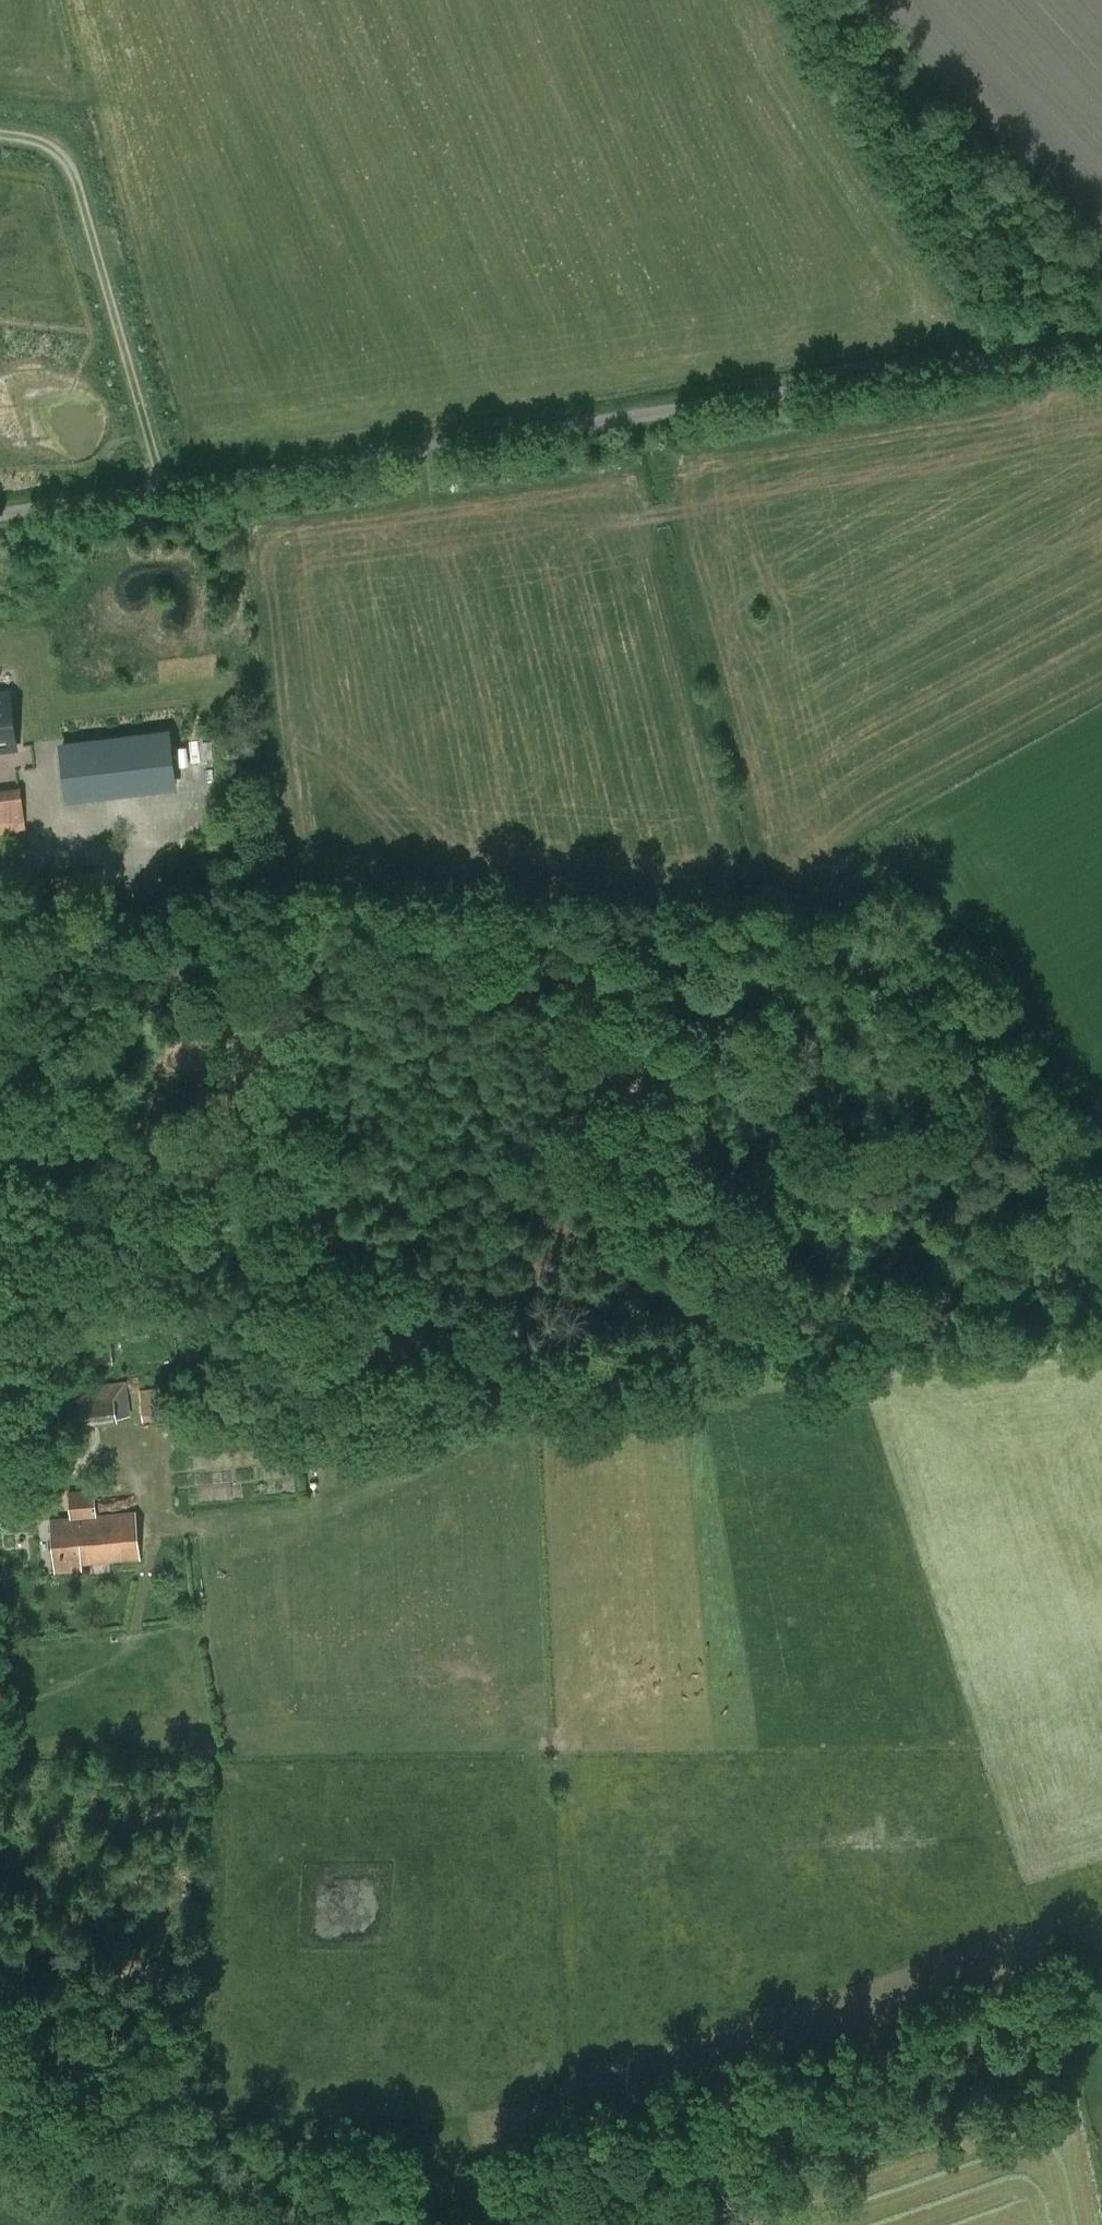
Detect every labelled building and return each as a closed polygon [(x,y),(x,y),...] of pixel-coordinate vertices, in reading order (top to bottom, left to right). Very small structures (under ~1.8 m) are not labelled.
[(15,748),(8,692),(0,693),(0,750),(15,748)] [(174,788),(167,732),(62,745),(69,801),(174,788)] [(28,823),(27,796),(0,797),(0,824),(28,823)] [(143,1388),(146,1419),(174,1415),(171,1384),(143,1388)] [(124,1386),(80,1387),(81,1423),(125,1422),(124,1386)] [(82,1564),(140,1559),(136,1512),(97,1515),(95,1490),(69,1492),(70,1512),(76,1511),(76,1517),(51,1519),(55,1572),(83,1570),(82,1564)]
